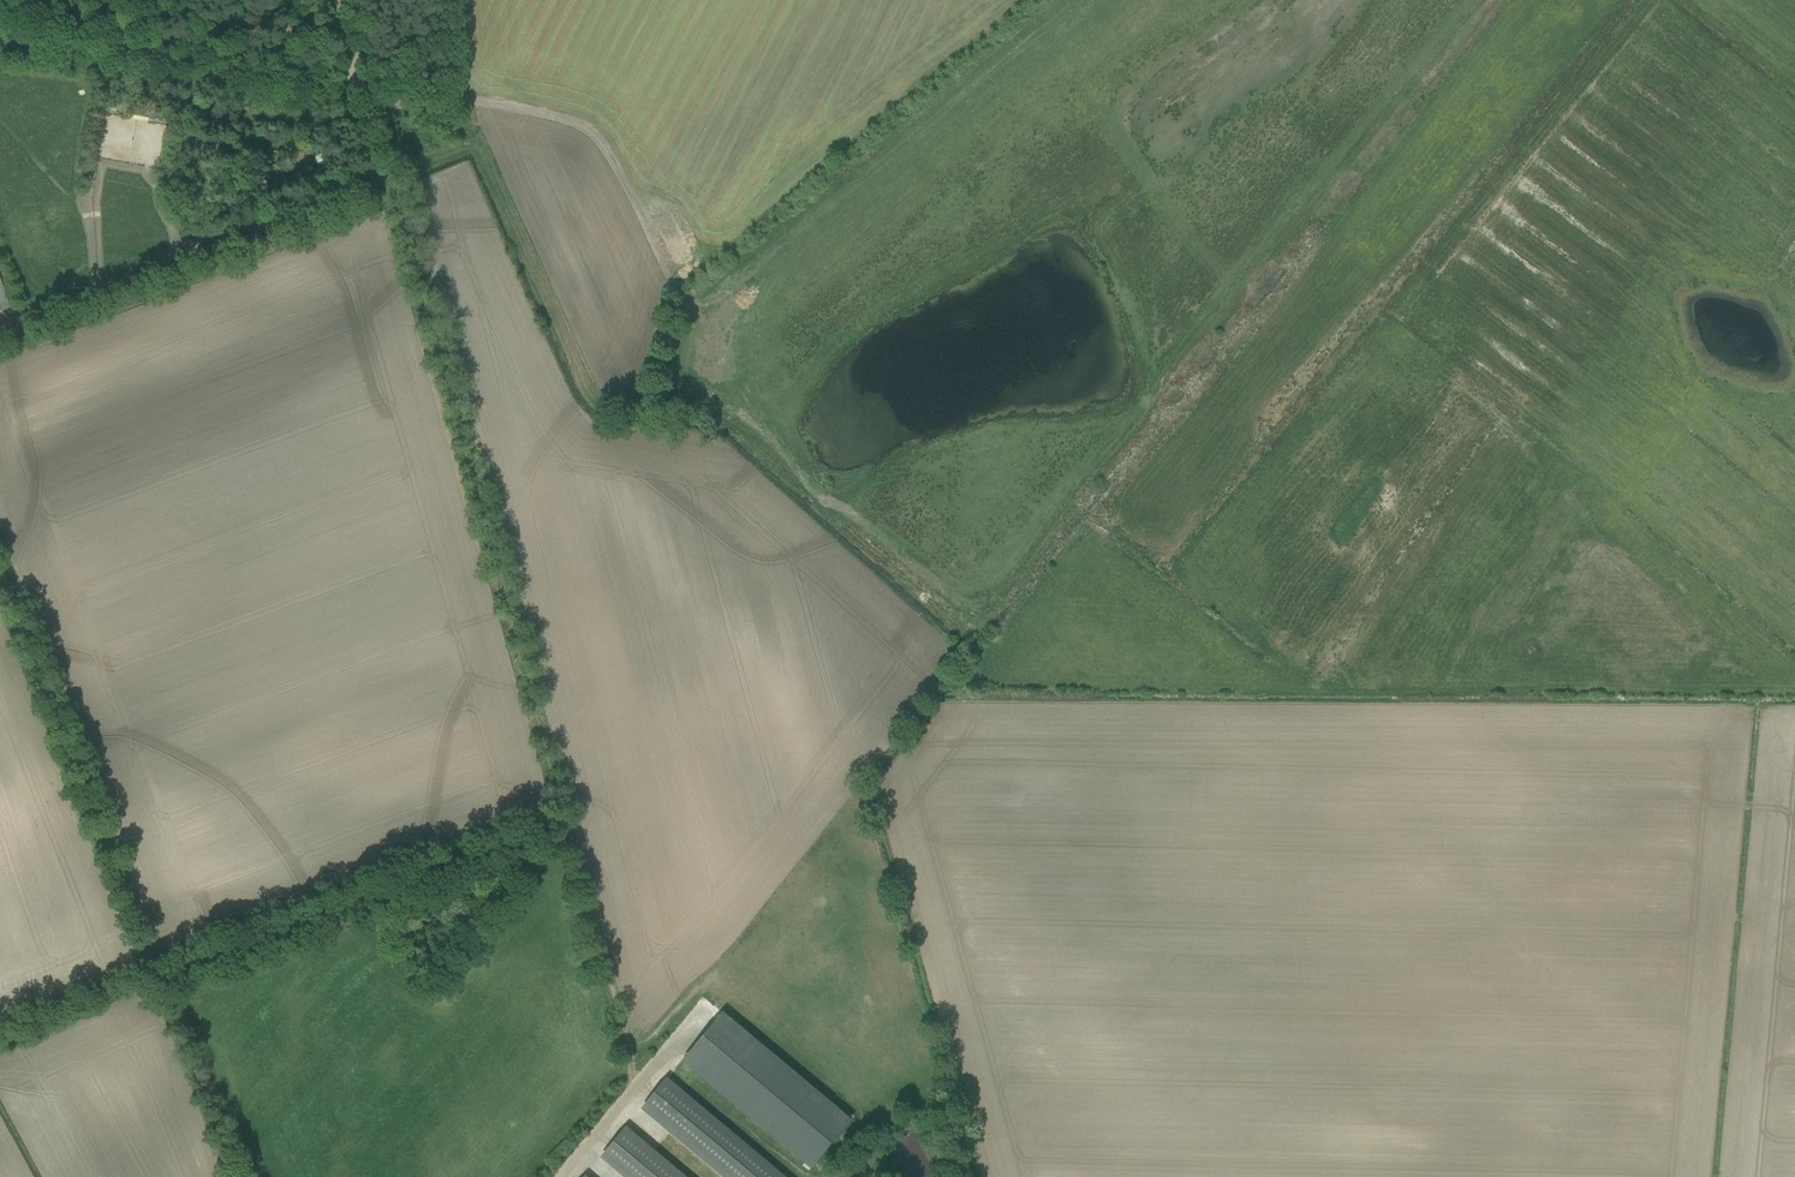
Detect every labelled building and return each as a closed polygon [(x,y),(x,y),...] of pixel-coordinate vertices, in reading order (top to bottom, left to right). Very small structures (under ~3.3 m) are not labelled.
[(129,101),(100,97),(98,111),(105,112),(107,108),(122,110),(123,108),(129,108),(129,101)] [(152,109),(131,105),(129,113),(143,116),(143,114),(150,116),(152,109)] [(221,145),(230,148),(232,144),(222,140),(221,145)] [(227,154),(229,150),(220,146),(218,151),(217,150),(217,152),(223,154),(226,156),(227,154)] [(9,308),(0,281),(0,312),(9,308)] [(853,1120),(723,1011),(682,1060),(812,1169),(853,1120)] [(665,1079),(639,1110),(721,1176),(783,1176),(665,1079)] [(626,1125),(600,1157),(624,1176),(688,1176),(626,1125)]
